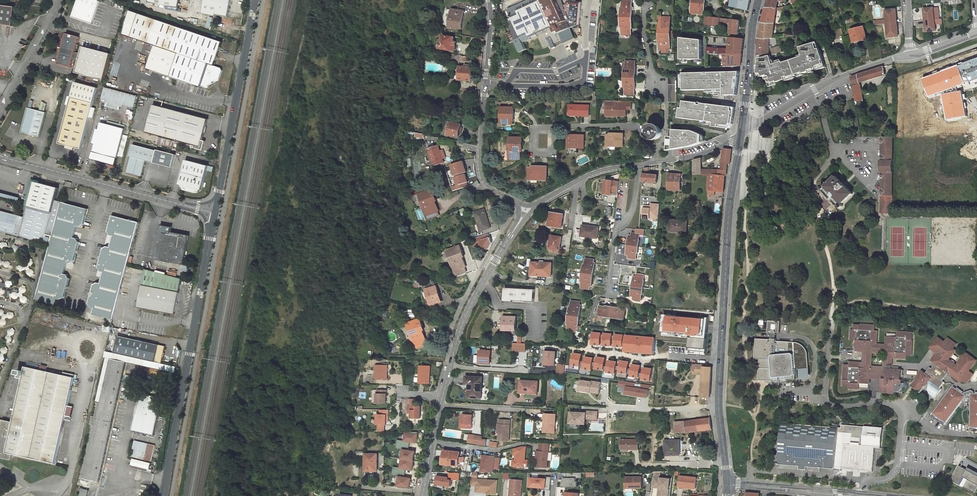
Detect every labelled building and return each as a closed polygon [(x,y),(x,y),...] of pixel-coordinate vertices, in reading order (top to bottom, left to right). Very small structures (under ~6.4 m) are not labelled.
[(73,17),(93,24),(101,0),(79,0),(73,17)] [(149,3),(179,8),(180,0),(150,0),(149,3)] [(231,5),(232,0),(206,0),(204,13),(216,15),(219,2),(231,5)] [(507,9),(511,17),(506,19),(512,30),(505,33),(510,42),(514,40),(519,52),(527,48),(524,41),(531,38),(531,37),(537,34),(544,48),(551,45),(552,48),(575,37),(570,27),(576,24),(580,24),(582,2),(567,0),(567,3),(564,5),(561,0),(539,0),(539,1),(537,2),(536,0),(527,0),(507,9)] [(632,0),(623,0),(622,7),(621,7),(620,28),(622,28),(622,35),(631,35),(632,28),(633,6),(632,6),(632,0)] [(692,12),(703,13),(703,10),(704,10),(705,0),(693,0),(692,12)] [(731,6),(749,10),(751,0),(732,0),(731,6)] [(216,15),(229,17),(231,5),(219,2),(216,15)] [(12,27),(15,8),(0,6),(0,25),(12,27)] [(775,23),(776,15),(777,10),(778,7),(766,7),(762,22),(775,23)] [(924,9),(926,31),(936,30),(934,19),(939,18),(938,7),(924,9)] [(462,19),(464,11),(451,8),(448,23),(452,24),(451,26),(462,28),(463,20),(462,19)] [(898,36),(896,9),(885,10),(888,37),(898,36)] [(215,66),(223,42),(132,11),(123,35),(155,46),(147,69),(171,77),(201,87),(201,86),(206,88),(209,87),(210,85),(213,83),(213,82),(215,81),(216,82),(220,80),(223,69),(215,66)] [(739,34),(741,20),(706,16),(705,23),(720,25),(720,22),(729,23),(731,23),(730,33),(739,34)] [(671,30),(671,17),(660,17),(660,24),(659,24),(659,42),(660,42),(660,49),(662,49),(669,50),(670,50),(670,37),(671,30)] [(773,38),(775,23),(762,22),(759,37),(770,38),(773,38)] [(867,38),(864,26),(850,29),(853,41),(867,38)] [(76,73),(105,81),(112,54),(83,46),(81,54),(75,52),(79,37),(66,34),(58,64),(71,67),(73,59),(79,61),(76,73)] [(455,51),(456,42),(454,41),(455,37),(443,35),(442,40),(441,40),(441,42),(439,41),(438,47),(440,47),(440,48),(455,51)] [(702,39),(681,37),(681,59),(702,59),(702,39)] [(744,38),(730,37),(729,48),(728,54),(742,54),(744,38)] [(772,45),(777,44),(776,38),(773,38),(770,38),(759,37),(757,37),(758,55),(770,52),(770,55),(779,53),(778,46),(772,48),(770,48),(770,45),(772,45)] [(779,53),(770,55),(766,57),(766,56),(759,57),(758,72),(762,73),(763,76),(768,74),(769,76),(766,76),(767,79),(768,78),(770,83),(777,80),(778,81),(786,79),(785,76),(788,75),(788,77),(797,74),(798,75),(804,73),(803,71),(809,70),(809,71),(814,69),(814,70),(817,70),(816,67),(824,64),(816,42),(782,52),(779,53)] [(446,60),(450,61),(450,62),(453,62),(454,54),(438,51),(437,59),(442,60),(442,55),(446,56),(446,60)] [(453,62),(460,63),(460,61),(467,62),(467,56),(454,54),(453,62)] [(741,66),(742,54),(728,54),(724,54),(725,66),(741,66)] [(976,57),(957,64),(964,83),(976,78),(976,58),(976,57)] [(635,67),(635,61),(627,61),(626,69),(625,69),(625,74),(623,74),(623,81),(625,81),(625,87),(626,87),(626,94),(635,94),(635,89),(636,89),(636,67),(635,67)] [(472,81),(473,67),(471,67),(472,64),(467,64),(467,65),(465,65),(464,66),(459,66),(458,80),(472,81)] [(964,83),(957,64),(921,78),(928,97),(964,83)] [(867,80),(886,74),(884,66),(865,72),(867,80)] [(737,95),(740,72),(709,72),(709,74),(705,74),(705,72),(684,73),(684,90),(725,89),(725,95),(737,95)] [(860,82),(867,80),(865,72),(859,74),(860,82)] [(853,85),(861,84),(860,82),(859,74),(851,76),(853,85)] [(856,107),(864,105),(861,84),(853,85),(855,98),(856,107)] [(965,116),(960,91),(941,94),(945,119),(965,116)] [(72,147),(81,150),(94,104),(72,98),(60,144),(68,146),(67,148),(72,150),(72,147)] [(612,115),(626,116),(626,109),(631,109),(631,101),(621,101),(621,106),(614,106),(605,106),(605,116),(612,116),(612,115)] [(683,101),(682,108),(680,108),(678,118),(714,123),(713,127),(729,129),(733,124),(735,108),(701,104),(701,105),(698,105),(698,103),(683,101)] [(589,116),(590,105),(573,104),(572,115),(589,116)] [(187,143),(187,145),(187,146),(188,147),(188,148),(192,149),(193,145),(194,145),(194,147),(202,150),(205,141),(202,140),(208,119),(154,105),(146,132),(187,143)] [(514,120),(514,107),(501,107),(501,123),(513,123),(513,120),(514,120)] [(21,132),(39,137),(46,113),(28,108),(21,132)] [(459,136),(462,124),(448,121),(447,126),(446,126),(445,131),(449,132),(448,134),(459,136)] [(92,159),(116,165),(125,129),(101,123),(92,159)] [(658,140),(661,138),(662,136),(663,133),(663,130),(661,127),(659,125),(656,124),(653,124),(651,125),(649,126),(649,127),(647,128),(647,130),(647,133),(647,136),(649,138),(652,140),(655,141),(658,140)] [(668,137),(667,151),(692,146),(702,143),(703,135),(693,131),(674,130),(673,137),(668,137)] [(424,133),(415,131),(417,140),(425,137),(424,133)] [(624,134),(611,133),(611,134),(607,134),(607,146),(611,146),(611,149),(615,149),(616,146),(623,146),(624,134)] [(584,147),(585,135),(571,135),(571,136),(568,136),(568,147),(584,147)] [(156,144),(174,149),(176,142),(158,137),(156,144)] [(522,151),(522,137),(510,137),(509,158),(521,159),(521,151),(522,151)] [(881,172),(881,195),(882,195),(882,212),(893,212),(893,137),(882,137),(881,161),(880,172),(881,172)] [(131,157),(127,172),(142,176),(146,161),(154,163),(157,151),(133,144),(130,156),(131,157)] [(439,146),(429,149),(434,165),(444,162),(439,146)] [(724,148),(722,162),(728,163),(730,163),(732,149),(724,148)] [(186,160),(180,184),(182,185),(182,187),(185,190),(195,193),(197,192),(198,192),(199,192),(201,191),(202,190),(208,166),(186,160)] [(464,162),(452,165),(458,185),(452,187),(453,191),(471,186),(464,162)] [(715,190),(725,191),(726,175),(727,175),(728,163),(722,162),(722,169),(719,169),(718,174),(710,173),(710,175),(708,190),(715,190)] [(547,179),(547,166),(532,166),(532,167),(529,167),(529,179),(547,179)] [(648,181),(648,183),(653,183),(653,181),(658,182),(658,174),(648,174),(649,167),(644,168),(643,181),(648,181)] [(675,174),(669,173),(669,189),(681,190),(681,177),(675,177),(675,174)] [(853,194),(835,175),(825,185),(824,184),(823,184),(822,185),(821,185),(821,187),(822,188),(822,189),(824,189),(825,189),(825,188),(826,188),(831,194),(834,198),(835,197),(840,203),(839,204),(839,205),(839,206),(839,207),(840,208),(841,208),(842,207),(843,207),(843,206),(843,205),(843,204),(853,194)] [(620,182),(607,179),(604,194),(612,194),(612,191),(619,192),(620,182)] [(14,235),(50,244),(61,202),(56,200),(59,188),(34,182),(25,217),(19,216),(14,235)] [(429,186),(421,189),(422,193),(420,193),(429,219),(439,215),(438,211),(439,210),(435,201),(437,200),(433,189),(430,190),(429,186)] [(50,244),(45,263),(41,281),(36,299),(56,305),(58,298),(61,299),(65,297),(70,279),(67,275),(65,274),(68,263),(70,263),(74,261),(79,242),(77,238),(74,238),(77,226),(80,227),(84,225),(88,209),(61,202),(50,244)] [(645,204),(645,220),(660,220),(660,204),(645,204)] [(484,208),(474,212),(481,230),(491,227),(484,208)] [(19,216),(0,211),(0,231),(14,235),(19,216)] [(564,214),(552,212),(549,225),(562,228),(564,214)] [(93,314),(113,320),(118,301),(139,222),(112,215),(108,231),(110,235),(113,236),(110,247),(108,246),(103,248),(98,267),(101,271),(104,272),(101,283),(98,282),(94,285),(89,303),(91,307),(94,308),(93,314)] [(688,220),(671,219),(670,231),(687,232),(688,220)] [(599,227),(583,225),(582,233),(588,234),(588,236),(598,238),(599,227)] [(155,259),(184,264),(189,236),(171,232),(171,230),(167,229),(168,227),(161,226),(155,259)] [(628,245),(639,246),(640,240),(639,240),(640,234),(634,233),(634,236),(630,235),(628,245)] [(562,237),(552,235),(549,249),(550,249),(550,252),(558,253),(558,250),(560,250),(562,237)] [(19,251),(20,250),(21,251),(22,253),(24,253),(26,253),(27,251),(27,250),(27,248),(25,246),(23,247),(21,247),(21,249),(20,246),(18,245),(17,245),(15,246),(14,247),(13,249),(14,250),(15,251),(16,252),(18,252),(19,251)] [(460,245),(447,249),(456,274),(467,271),(465,267),(466,266),(463,257),(464,257),(460,245)] [(628,245),(627,254),(631,255),(630,258),(637,259),(637,253),(638,253),(639,246),(628,245)] [(132,257),(131,263),(141,265),(143,259),(132,257)] [(5,262),(4,260),(3,259),(1,258),(0,258),(0,265),(3,265),(4,263),(5,263),(5,265),(6,266),(9,267),(11,266),(12,264),(12,263),(11,262),(9,260),(8,260),(7,260),(5,262)] [(26,266),(24,266),(24,265),(23,264),(22,264),(21,264),(19,264),(18,265),(18,267),(18,268),(18,269),(20,270),(22,271),(23,270),(24,269),(26,269),(27,270),(27,273),(28,274),(30,275),(32,275),(33,274),(34,273),(33,270),(32,269),(30,268),(29,267),(29,266),(31,265),(33,264),(34,262),(33,260),(32,259),(31,258),(29,258),(28,259),(27,260),(26,261),(26,262),(27,264),(26,266)] [(584,272),(594,274),(596,263),(594,262),(595,259),(587,258),(586,264),(585,264),(584,272)] [(552,263),(533,262),(532,275),(551,275),(552,263)] [(137,307),(175,314),(181,279),(144,269),(137,307)] [(584,272),(582,281),(583,281),(582,288),(590,289),(591,286),(592,286),(594,274),(584,272)] [(633,286),(644,287),(645,281),(644,281),(645,275),(639,274),(638,277),(635,276),(633,286)] [(1,286),(1,287),(0,288),(0,294),(1,294),(3,294),(4,293),(5,291),(5,290),(5,289),(3,288),(4,286),(6,286),(7,287),(8,287),(9,287),(10,286),(11,285),(12,284),(12,282),(11,281),(10,280),(9,280),(8,280),(7,280),(6,281),(5,282),(5,283),(3,284),(2,282),(2,281),(2,280),(2,279),(1,278),(0,278),(0,285),(1,286)] [(19,292),(18,294),(17,294),(16,293),(14,293),(13,293),(12,293),(11,294),(10,295),(10,297),(11,298),(12,299),(14,300),(16,299),(17,298),(17,297),(19,297),(20,298),(20,300),(20,301),(20,302),(22,303),(24,303),(25,303),(26,301),(27,300),(27,299),(26,297),(25,297),(24,296),(22,296),(21,295),(22,293),(23,293),(24,293),(25,291),(25,290),(25,289),(25,288),(24,287),(22,286),(20,286),(19,287),(18,288),(18,289),(18,291),(19,292)] [(437,286),(426,289),(431,304),(440,301),(438,294),(439,294),(437,286)] [(633,286),(632,296),(636,296),(636,299),(641,300),(642,294),(643,294),(644,287),(633,286)] [(536,302),(536,289),(506,289),(506,302),(536,302)] [(569,315),(580,316),(581,305),(580,305),(580,301),(572,300),(571,306),(570,306),(569,315)] [(613,306),(606,305),(606,306),(600,305),(599,315),(611,317),(613,306)] [(611,317),(624,319),(625,309),(619,309),(619,307),(613,306),(611,317)] [(4,316),(3,318),(2,319),(1,320),(1,322),(1,324),(2,325),(3,325),(5,325),(6,324),(8,323),(7,321),(6,319),(7,317),(9,317),(10,318),(12,318),(14,318),(15,316),(15,314),(14,313),(14,312),(12,311),(9,312),(8,314),(6,314),(5,313),(6,312),(5,310),(3,309),(2,308),(0,309),(0,315),(1,315),(3,315),(4,316)] [(693,311),(679,310),(678,318),(683,318),(683,328),(693,328),(693,311)] [(569,315),(568,324),(569,324),(568,330),(577,331),(577,328),(579,328),(580,316),(569,315)] [(516,317),(504,316),(503,330),(516,330),(516,317)] [(420,318),(407,323),(416,348),(427,344),(425,340),(426,339),(423,330),(424,330),(420,318)] [(771,321),(769,321),(768,332),(772,332),(773,330),(776,331),(777,332),(780,333),(781,321),(778,321),(778,319),(771,318),(771,321)] [(908,332),(897,331),(897,337),(886,336),(886,345),(877,344),(877,331),(875,330),(875,325),(854,324),(854,330),(851,330),(851,340),(856,341),(856,351),(864,351),(863,363),(849,362),(849,365),(845,364),(844,385),(848,386),(848,388),(859,389),(859,384),(870,384),(870,378),(882,379),(882,392),(896,393),(896,392),(897,383),(903,383),(903,379),(903,370),(892,369),(893,358),(906,358),(906,356),(912,356),(913,335),(908,335),(908,332)] [(12,337),(10,336),(11,336),(12,336),(14,335),(15,334),(15,332),(15,331),(14,329),(12,329),(10,329),(8,330),(8,332),(8,334),(10,336),(7,336),(6,338),(6,340),(7,342),(9,343),(11,342),(12,341),(13,339),(12,337)] [(593,333),(593,346),(602,346),(602,333),(593,333)] [(612,348),(614,334),(605,333),(603,346),(612,348)] [(625,348),(624,334),(615,335),(615,348),(625,348)] [(656,355),(658,338),(626,335),(625,353),(656,355)] [(903,370),(903,379),(915,380),(916,380),(911,385),(921,393),(923,390),(935,398),(942,389),(940,388),(945,382),(943,381),(945,378),(944,377),(945,375),(948,374),(949,373),(961,382),(963,380),(967,383),(973,374),(969,371),(976,360),(972,357),(971,358),(970,357),(971,356),(966,352),(957,365),(955,364),(955,363),(955,362),(955,361),(954,360),(953,360),(952,360),(951,361),(949,359),(956,350),(954,349),(957,344),(948,338),(945,342),(938,338),(935,342),(936,343),(936,345),(934,343),(931,348),(937,353),(933,359),(933,362),(936,363),(934,365),(935,367),(933,370),(930,367),(925,374),(922,371),(903,370)] [(700,350),(712,351),(712,340),(697,339),(696,350),(700,350)] [(760,339),(756,343),(755,355),(760,355),(760,359),(759,380),(776,381),(776,378),(787,377),(786,379),(796,379),(797,370),(798,370),(799,375),(808,374),(805,353),(805,351),(804,349),(802,346),(799,344),(796,342),(776,341),(776,339),(771,339),(760,339)] [(162,364),(165,347),(133,340),(130,357),(162,364)] [(513,344),(513,352),(526,352),(526,343),(513,344)] [(4,355),(6,354),(7,353),(8,352),(8,350),(7,348),(5,348),(3,348),(2,349),(1,352),(1,353),(3,354),(2,354),(0,355),(0,361),(1,361),(2,361),(4,360),(5,359),(5,357),(5,356),(4,355)] [(545,351),(544,364),(555,365),(556,351),(552,351),(552,349),(548,349),(548,351),(545,351)] [(491,351),(480,350),(480,363),(490,363),(491,351)] [(712,351),(700,350),(700,355),(702,355),(702,363),(711,364),(712,351)] [(689,353),(690,353),(677,352),(677,362),(688,363),(689,353)] [(573,366),(582,367),(583,354),(574,353),(573,366)] [(593,371),(595,358),(586,357),(584,370),(593,371)] [(596,370),(606,371),(607,358),(597,357),(596,370)] [(84,479),(99,482),(125,362),(110,359),(84,479)] [(629,375),(631,362),(622,360),(619,374),(629,375)] [(617,375),(618,361),(609,361),(608,374),(617,375)] [(388,364),(377,364),(377,379),(387,379),(388,364)] [(558,375),(566,375),(566,364),(558,364),(558,375)] [(632,378),(641,379),(643,366),(634,364),(632,378)] [(696,368),(693,368),(693,374),(704,374),(711,375),(712,367),(703,366),(703,365),(696,364),(696,368)] [(431,366),(420,366),(419,383),(429,383),(430,376),(431,376),(431,366)] [(12,460),(13,454),(56,464),(75,378),(26,367),(13,422),(3,420),(0,433),(0,458),(12,460)] [(645,368),(643,381),(653,382),(655,369),(645,368)] [(483,377),(466,376),(466,384),(470,384),(469,397),(482,398),(483,377)] [(711,379),(704,379),(704,381),(703,381),(702,396),(710,397),(711,379)] [(538,382),(521,381),(520,392),(538,394),(538,382)] [(580,393),(601,394),(601,381),(581,381),(580,393)] [(635,388),(636,383),(619,381),(619,388),(622,388),(621,395),(650,398),(651,385),(642,384),(641,389),(635,388)] [(897,383),(896,392),(904,392),(904,387),(905,383),(903,383),(897,383)] [(953,386),(933,414),(946,423),(962,401),(964,402),(961,406),(963,408),(967,408),(967,406),(969,406),(969,403),(971,403),(971,411),(971,428),(976,428),(976,392),(975,392),(975,393),(974,393),(974,392),(972,389),(965,393),(964,394),(963,393),(964,392),(958,388),(957,389),(953,386)] [(387,389),(379,389),(378,393),(377,393),(377,403),(386,403),(387,389)] [(141,393),(133,430),(154,434),(162,398),(141,393)] [(410,406),(409,406),(409,410),(412,410),(412,413),(412,418),(421,418),(421,406),(416,406),(410,406)] [(380,410),(380,414),(377,414),(377,424),(387,424),(387,419),(389,419),(389,410),(380,410)] [(598,418),(598,411),(587,410),(587,412),(571,412),(571,423),(586,423),(587,418),(598,418)] [(557,414),(545,414),(544,423),(546,423),(546,432),(556,433),(557,414)] [(473,415),(461,415),(461,419),(462,419),(462,424),(463,424),(463,428),(472,428),(473,415)] [(686,422),(688,433),(712,429),(711,418),(686,422)] [(790,420),(782,419),(778,464),(799,466),(799,469),(803,425),(789,423),(790,420)] [(511,420),(500,420),(500,424),(500,434),(499,440),(510,441),(511,420)] [(686,422),(679,422),(681,433),(688,433),(686,422)] [(838,428),(838,424),(831,424),(831,427),(803,425),(799,469),(806,469),(807,467),(834,469),(838,428)] [(873,471),(875,447),(881,448),(883,428),(841,425),(841,428),(838,428),(834,469),(834,470),(842,470),(842,469),(873,471)] [(419,435),(407,433),(405,442),(410,443),(418,444),(419,435)] [(481,437),(473,436),(472,438),(472,442),(472,443),(484,445),(485,440),(481,440),(481,437)] [(131,455),(151,460),(155,445),(135,440),(131,455)] [(678,440),(665,441),(666,455),(680,454),(680,447),(678,447),(678,440)] [(396,449),(404,450),(409,451),(410,443),(405,442),(398,441),(396,449)] [(639,441),(622,441),(622,448),(630,448),(630,450),(639,449),(639,441)] [(516,461),(516,467),(525,467),(526,447),(523,447),(514,449),(514,454),(516,454),(516,456),(516,459),(517,459),(517,461),(516,461)] [(548,467),(548,448),(539,447),(539,451),(538,451),(538,459),(537,459),(536,467),(548,467)] [(409,451),(404,450),(403,460),(415,462),(416,452),(409,451)] [(460,452),(445,450),(443,464),(459,466),(460,462),(464,462),(464,458),(460,458),(460,452)] [(378,454),(366,454),(366,471),(378,471),(378,454)] [(497,456),(484,455),(483,464),(496,465),(497,456)] [(952,480),(975,492),(976,489),(976,465),(964,458),(952,480)] [(131,465),(150,470),(151,463),(132,459),(131,465)] [(413,471),(415,462),(403,460),(401,469),(406,470),(413,471)] [(483,464),(482,472),(495,472),(496,465),(483,464)] [(406,470),(401,469),(394,468),(392,476),(400,477),(405,478),(406,470)] [(672,479),(661,478),(661,473),(654,472),(652,488),(659,489),(658,495),(670,495),(672,479)] [(461,473),(450,473),(450,480),(457,481),(457,483),(459,484),(461,473)] [(498,480),(478,479),(478,473),(472,473),(471,485),(477,485),(476,492),(487,492),(487,493),(497,494),(498,480)] [(697,477),(680,476),(679,486),(686,487),(686,489),(696,489),(697,477)] [(405,478),(400,477),(398,487),(411,489),(412,479),(405,478)] [(642,477),(626,477),(626,486),(634,486),(634,488),(642,488),(642,477)] [(512,495),(521,495),(522,479),(512,478),(512,483),(511,482),(510,487),(513,487),(512,495)] [(530,489),(547,489),(547,478),(530,478),(530,489)] [(578,487),(578,478),(564,479),(564,488),(578,487)]
